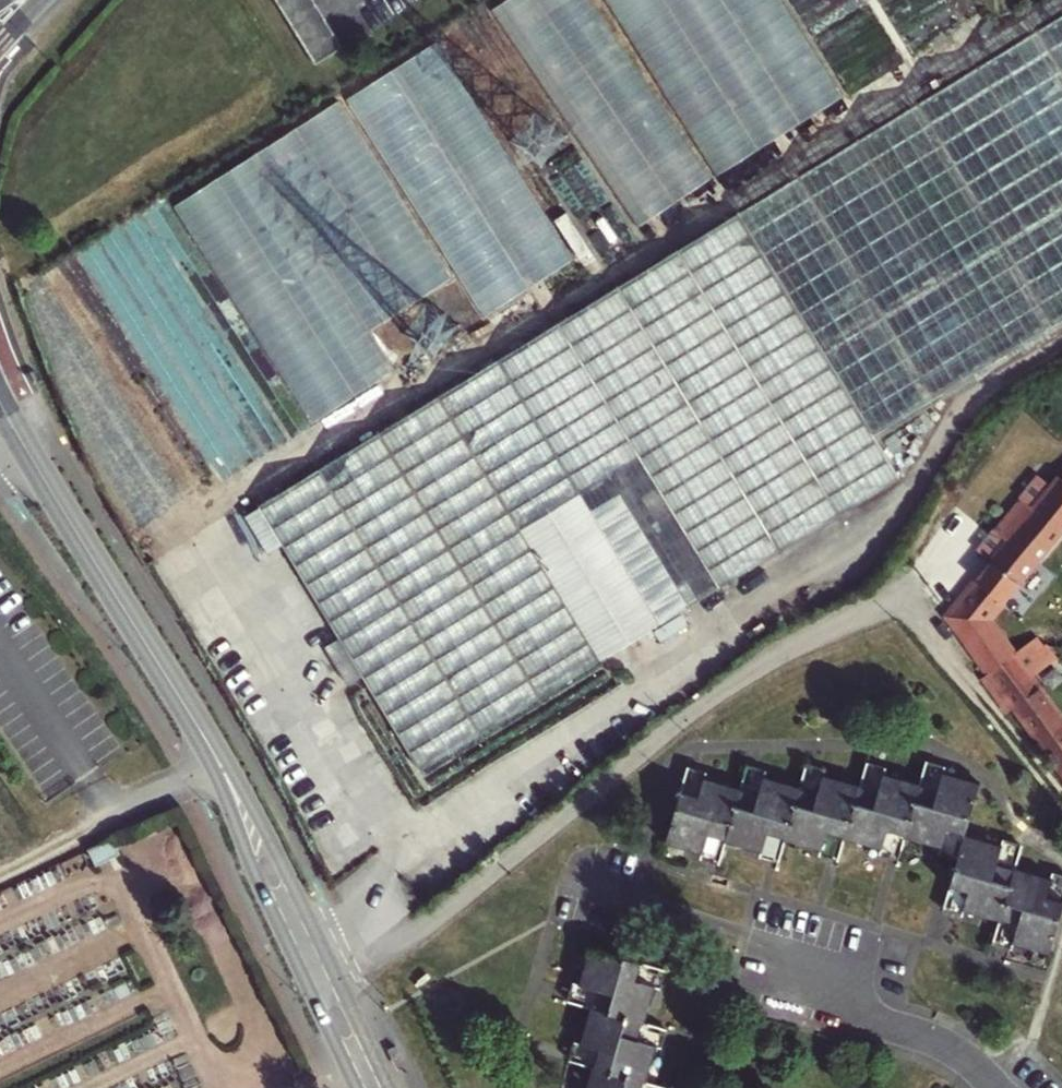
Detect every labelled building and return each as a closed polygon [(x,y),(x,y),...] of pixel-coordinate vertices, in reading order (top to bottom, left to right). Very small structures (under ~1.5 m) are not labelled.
[(318,65),(345,48),(316,0),(278,0),(318,65)] [(704,183),(718,173),(601,0),(507,0),(499,5),(646,222),(704,183)] [(793,0),(616,0),(724,170),(850,91),(793,0)] [(1061,319),(1061,15),(250,510),(274,547),(288,538),(346,634),(332,642),(355,680),(369,671),(426,766),(906,473),(880,430),(1061,319)] [(444,41),(354,97),(490,317),(579,261),(444,41)] [(399,367),(374,327),(457,276),(347,97),(182,199),(317,418),(399,367)] [(952,617),(993,672),(1017,655),(992,621),(1061,534),(1061,482),(1058,487),(1043,475),(979,554),(994,566),(952,617)] [(993,672),(987,676),(995,689),(1001,684),(1061,768),(1061,716),(1017,655),(993,672)] [(934,768),(932,776),(949,781),(951,774),(934,768)] [(814,770),(812,777),(830,782),(832,776),(814,770)] [(874,772),(872,778),(888,783),(890,777),(874,772)] [(756,773),(754,780),(772,785),(774,778),(756,773)] [(714,778),(697,774),(695,779),(712,784),(714,778)] [(695,779),(675,847),(712,859),(731,864),(736,847),(773,858),(789,863),(794,845),(830,856),(848,862),(853,843),(890,854),(907,859),(912,843),(949,853),(968,859),(966,864),(952,911),(970,915),(1006,926),(1000,944),(1018,949),(1053,960),(1061,930),(1061,887),(1055,885),(1020,875),(1025,858),(1006,853),(971,842),(985,792),(949,781),(932,776),(926,794),(888,783),(872,778),(868,793),(830,782),(812,777),(807,795),(772,785),(754,780),(749,795),(712,784),(695,779)] [(120,829),(107,835),(112,844),(124,839),(120,829)] [(107,835),(95,841),(99,851),(101,854),(126,842),(124,839),(112,844),(107,835)] [(1008,847),(1006,853),(1025,858),(1026,853),(1008,847)] [(968,859),(949,853),(947,858),(966,864),(968,859)] [(907,859),(890,854),(888,861),(904,866),(907,859)] [(848,862),(830,856),(828,863),(846,868),(848,862)] [(789,863),(773,858),(771,865),(787,870),(789,863)] [(731,864),(712,859),(711,864),(729,870),(731,864)] [(970,915),(952,911),(950,917),(968,922),(970,915)] [(1018,949),(1000,944),(999,949),(1016,954),(1018,949)] [(600,954),(589,988),(584,1006),(602,1012),(590,1048),(585,1066),(604,1072),(598,1087),(657,1087),(653,1087),(665,1049),(670,1031),(652,1025),(662,991),(667,974),(600,954)] [(674,977),(667,974),(662,991),(668,993),(674,977)] [(584,1006),(589,988),(583,987),(577,1004),(584,1006)] [(670,1031),(665,1049),(669,1050),(675,1033),(670,1031)] [(578,1064),(585,1066),(590,1048),(583,1046),(578,1064)]
